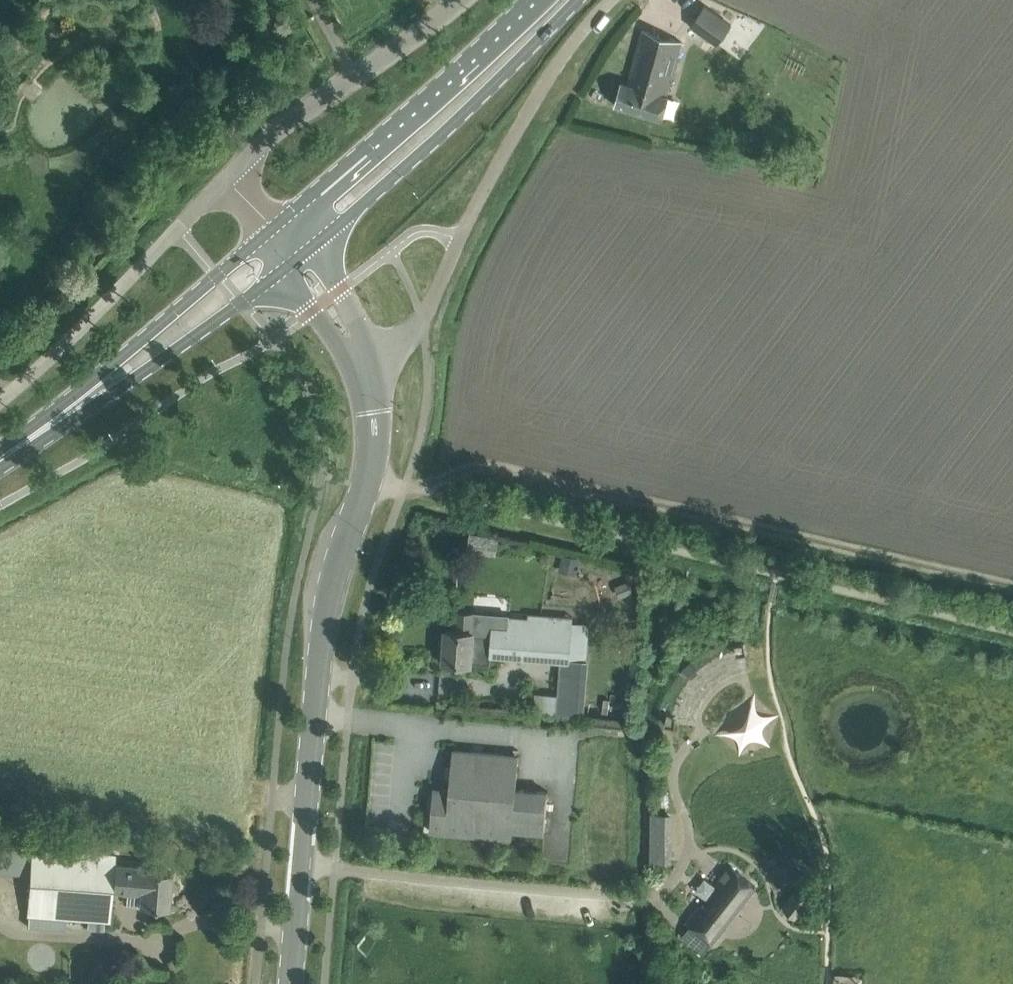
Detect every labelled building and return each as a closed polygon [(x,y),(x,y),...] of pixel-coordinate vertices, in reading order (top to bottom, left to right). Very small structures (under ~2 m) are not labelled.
[(718,43),(732,24),(705,4),(691,23),(718,43)] [(666,91),(681,39),(643,28),(628,82),(622,81),(616,104),(662,118),(670,92),(666,91)] [(442,631),(441,646),(445,647),(444,657),(444,659),(472,661),(492,663),(493,652),(503,653),(562,657),(587,659),(587,658),(590,627),(590,624),(573,622),(543,620),(544,613),(530,612),(529,619),(510,617),(510,613),(476,611),(454,609),(453,628),(446,627),(446,631),(442,631)] [(534,711),(584,715),(588,673),(561,670),(558,694),(536,692),(534,711)] [(430,829),(513,836),(513,828),(545,831),(549,790),(517,787),(520,754),(453,748),(449,788),(434,786),(430,829)] [(29,912),(28,926),(65,929),(66,915),(89,917),(106,918),(111,919),(113,890),(128,892),(130,867),(115,866),(116,855),(34,849),(32,875),(29,912)] [(690,925),(682,935),(704,951),(757,885),(730,864),(716,883),(720,886),(704,905),(701,903),(686,921),(690,925)] [(128,892),(127,899),(141,900),(141,905),(170,907),(172,871),(145,869),(145,868),(130,867),(128,892)] [(793,895),(784,905),(798,915),(806,904),(803,901),(807,895),(801,890),(796,897),(793,895)]
